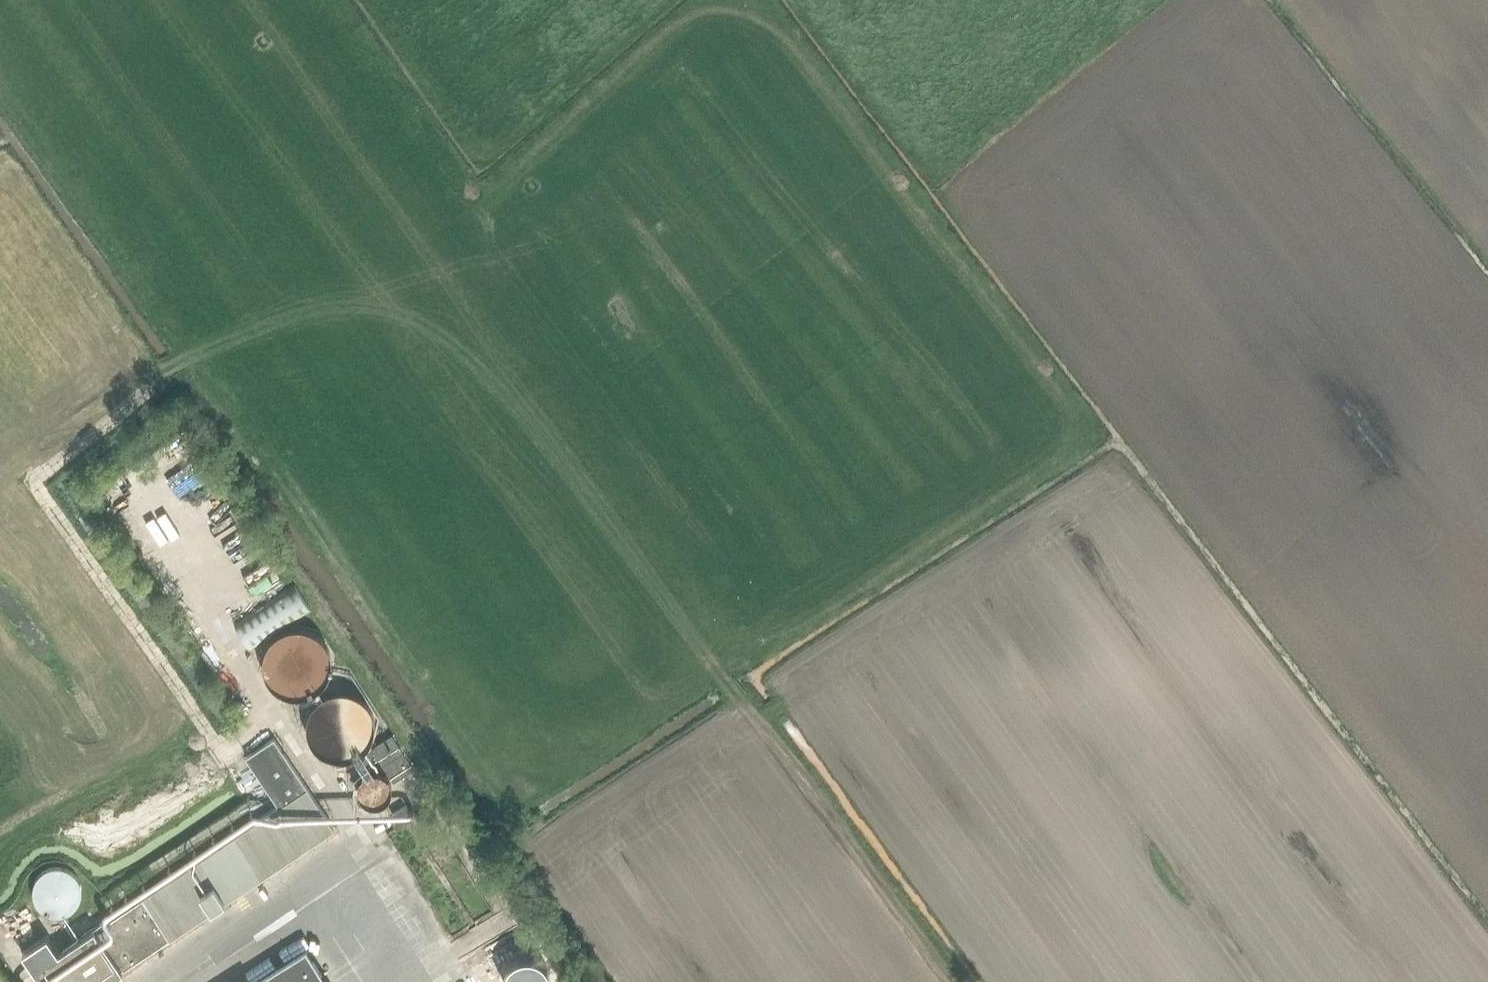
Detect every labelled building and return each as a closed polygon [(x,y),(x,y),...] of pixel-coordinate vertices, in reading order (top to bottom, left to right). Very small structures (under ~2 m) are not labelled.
[(311,611),(294,585),(234,624),(250,650),(311,611)] [(508,660),(495,669),(501,679),(514,670),(508,660)] [(414,769),(392,735),(372,748),(393,782),(414,769)] [(34,970),(42,981),(107,981),(123,971),(122,970),(334,828),(274,738),(246,757),(279,806),(34,970)] [(53,914),(92,899),(78,862),(39,877),(53,914)] [(498,975),(503,981),(557,981),(566,976),(546,945),(498,975)] [(306,948),(253,981),(327,981),(306,948)]
